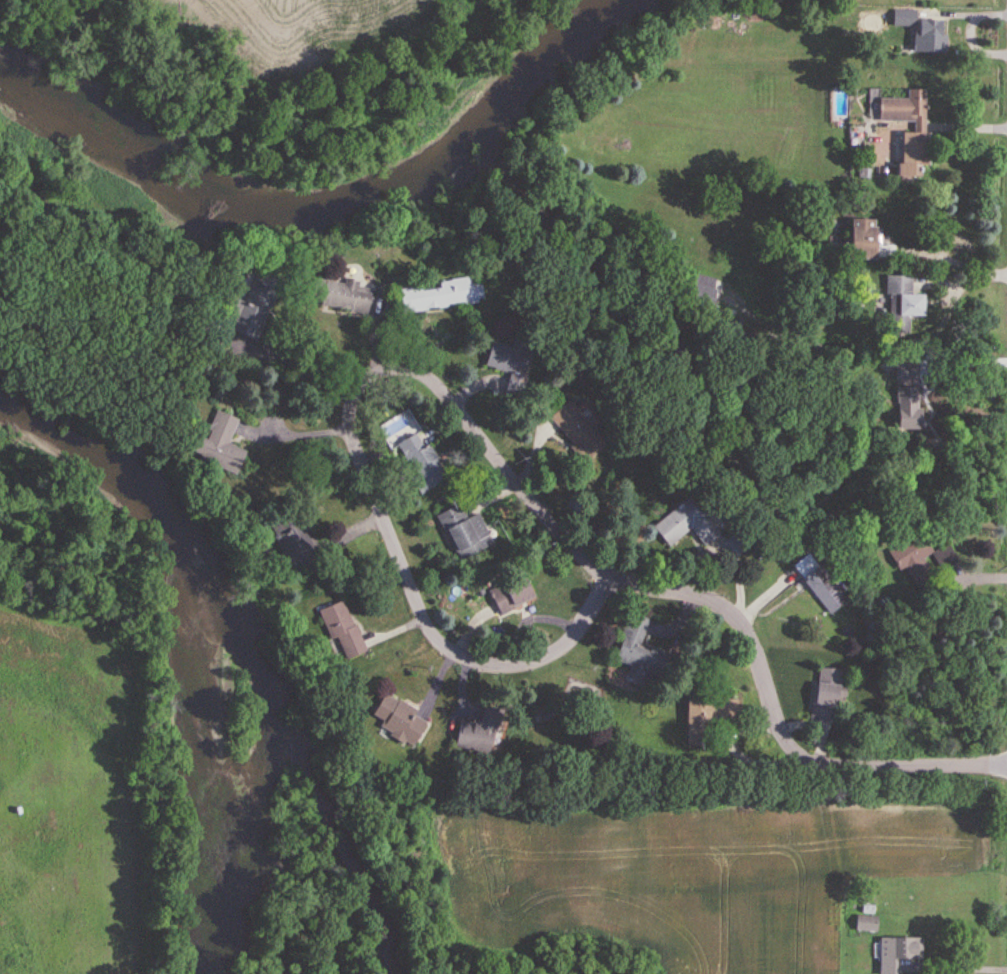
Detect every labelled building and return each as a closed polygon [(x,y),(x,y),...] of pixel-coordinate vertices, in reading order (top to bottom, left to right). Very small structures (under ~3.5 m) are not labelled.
[(916,19),(917,9),(894,8),(893,26),(915,27),(914,51),(945,53),(946,20),(916,19)] [(926,90),(907,89),(907,99),(879,98),(879,121),(911,122),(911,131),(899,131),(899,178),(917,178),(917,165),(925,166),(926,90)] [(876,219),(849,218),(848,256),(874,257),(876,219)] [(231,330),(257,341),(282,280),(257,269),(231,330)] [(888,331),(908,331),(908,315),(924,315),(924,293),(911,293),(911,275),(888,275),(888,331)] [(343,282),(313,278),(310,303),(367,311),(371,285),(343,281),(343,282)] [(399,287),(401,311),(483,303),(481,283),(471,284),(470,279),(399,287)] [(684,297),(708,308),(715,292),(691,281),(684,297)] [(490,341),(484,366),(515,373),(522,344),(513,342),(512,346),(490,341)] [(899,428),(925,427),(924,389),(897,390),(899,428)] [(586,460),(607,443),(569,399),(549,416),(586,460)] [(206,439),(197,435),(189,455),(237,474),(246,451),(229,444),(239,419),(217,411),(206,439)] [(419,494),(448,477),(429,444),(423,447),(415,432),(397,443),(416,475),(410,478),(419,494)] [(703,546),(718,535),(689,497),(651,526),(667,547),(690,529),(703,546)] [(458,560),(493,544),(479,513),(467,518),(460,504),(437,515),(458,560)] [(269,526),(284,559),(304,550),(298,535),(311,529),(303,511),(269,526)] [(888,552),(911,585),(930,572),(922,559),(935,551),(921,530),(888,552)] [(832,597),(835,572),(810,569),(807,593),(832,597)] [(534,599),(523,574),(489,589),(500,614),(534,599)] [(330,640),(336,638),(344,659),(364,651),(344,599),(318,609),(330,640)] [(649,619),(629,613),(615,662),(631,667),(627,681),(658,690),(669,653),(652,648),(651,651),(640,648),(649,619)] [(834,723),(837,696),(847,697),(848,688),(840,687),(842,670),(817,667),(811,720),(834,723)] [(417,710),(383,692),(371,715),(383,721),(379,730),(412,747),(426,721),(414,715),(417,710)] [(739,722),(739,700),(686,700),(686,745),(702,745),(702,722),(739,722)] [(459,721),(456,748),(493,752),(498,708),(484,706),(481,724),(459,721)] [(877,931),(877,916),(855,916),(855,931),(877,931)] [(821,933),(822,920),(813,920),(813,933),(821,933)] [(879,938),(879,973),(901,973),(901,961),(921,961),(921,938),(879,938)]
